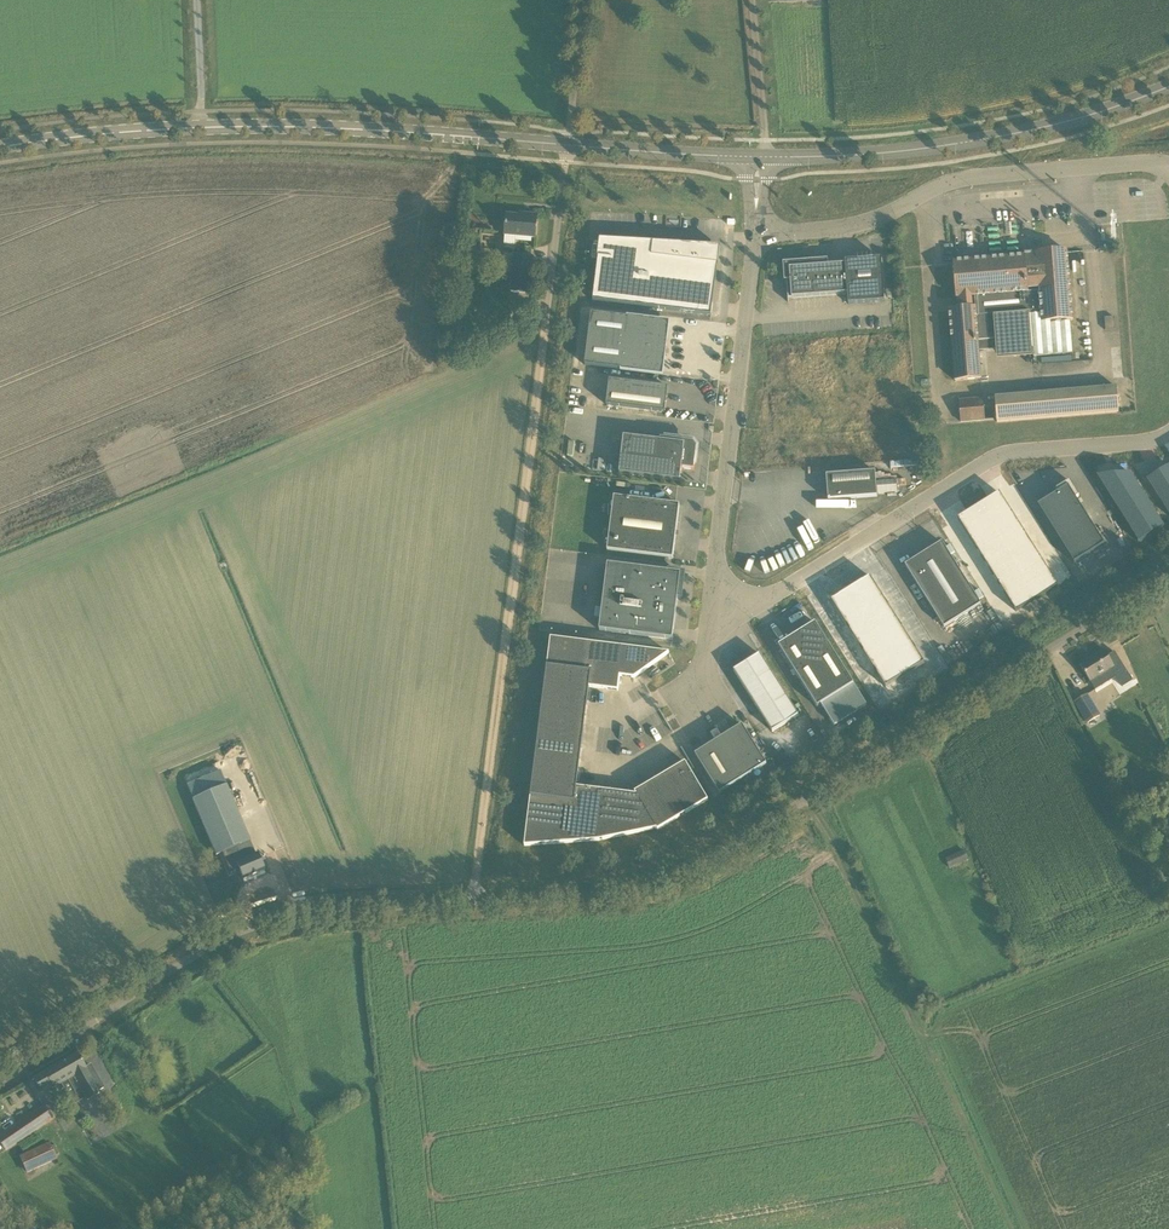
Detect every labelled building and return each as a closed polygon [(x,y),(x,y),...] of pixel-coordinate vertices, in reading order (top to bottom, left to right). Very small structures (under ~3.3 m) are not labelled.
[(535,238),(537,215),(526,214),(526,217),(507,215),(505,235),(535,238)] [(711,316),(718,264),(717,264),(718,252),(647,243),(600,240),(593,301),(711,316)] [(959,309),(950,310),(956,380),(982,378),(982,377),(981,366),(980,351),(979,341),(989,340),(990,350),(990,351),(996,350),(1032,347),(1029,314),(1040,313),(1040,321),(1070,319),(1073,319),(1067,251),(1037,253),(1037,255),(1037,260),(1025,261),(1025,256),(954,262),(959,309)] [(788,302),(789,302),(789,298),(848,294),(849,304),(885,301),(887,328),(909,326),(904,256),(882,258),(860,260),(805,264),(805,267),(790,269),(790,278),(787,278),(788,302)] [(662,375),(669,323),(591,313),(585,365),(662,375)] [(665,412),(668,387),(610,380),(607,405),(665,412)] [(998,422),(1120,411),(1118,386),(996,396),(998,422)] [(962,422),(985,420),(984,398),(961,400),(962,422)] [(624,436),(619,473),(680,481),(681,471),(682,468),(692,469),(694,470),(695,465),(698,465),(700,445),(695,439),(665,436),(665,439),(661,438),(660,441),(624,436)] [(1149,480),(1168,512),(1168,467),(1149,480)] [(828,500),(877,496),(875,471),(826,475),(828,500)] [(1114,475),(1097,476),(1118,509),(1139,543),(1164,527),(1162,524),(1147,500),(1130,473),(1114,475)] [(1051,497),(1038,505),(1074,563),(1105,544),(1076,498),(1079,496),(1069,481),(1056,489),(1058,492),(1051,497)] [(999,493),(958,519),(1016,612),(1058,586),(999,493)] [(673,559),(680,505),(614,497),(607,550),(673,559)] [(942,542),(905,565),(944,628),(981,605),(942,542)] [(683,599),(683,597),(681,597),(683,587),(679,587),(681,573),(608,564),(599,630),(672,639),(678,599),(683,599)] [(870,576),(831,600),(886,687),(925,663),(870,576)] [(815,623),(779,646),(817,707),(822,704),(834,725),(867,704),(854,684),(815,623)] [(634,678),(669,653),(551,638),(525,846),(599,840),(657,829),(636,795),(577,787),(589,687),(618,691),(620,676),(634,678)] [(1104,650),(1080,665),(1086,676),(1091,683),(1112,670),(1116,677),(1123,688),(1133,681),(1115,652),(1108,656),(1104,650)] [(753,701),(779,684),(760,654),(734,670),(753,701)] [(1102,715),(1116,706),(1112,701),(1125,693),(1116,677),(1089,693),(1102,715)] [(772,732),(799,715),(779,684),(753,701),(772,732)] [(1088,723),(1100,715),(1087,695),(1075,702),(1088,723)] [(743,778),(767,764),(742,725),(719,739),(743,778)] [(743,778),(719,739),(695,754),(720,793),(743,778)] [(683,815),(708,800),(686,762),(660,777),(683,815)] [(658,830),(683,815),(660,777),(635,792),(636,795),(657,829),(658,830)] [(229,795),(226,785),(192,800),(216,855),(225,851),(231,865),(236,863),(243,879),(265,870),(258,853),(255,854),(229,795)] [(953,875),(962,871),(958,863),(969,859),(964,849),(945,858),(953,875)] [(42,1092),(54,1086),(68,1078),(70,1082),(76,1093),(80,1091),(86,1101),(100,1094),(99,1091),(104,1088),(91,1065),(85,1068),(77,1054),(34,1079),(40,1089),(42,1092)] [(53,1119),(51,1116),(44,1106),(0,1136),(0,1141),(6,1151),(53,1119)] [(26,1173),(57,1160),(49,1143),(19,1156),(26,1173)]
